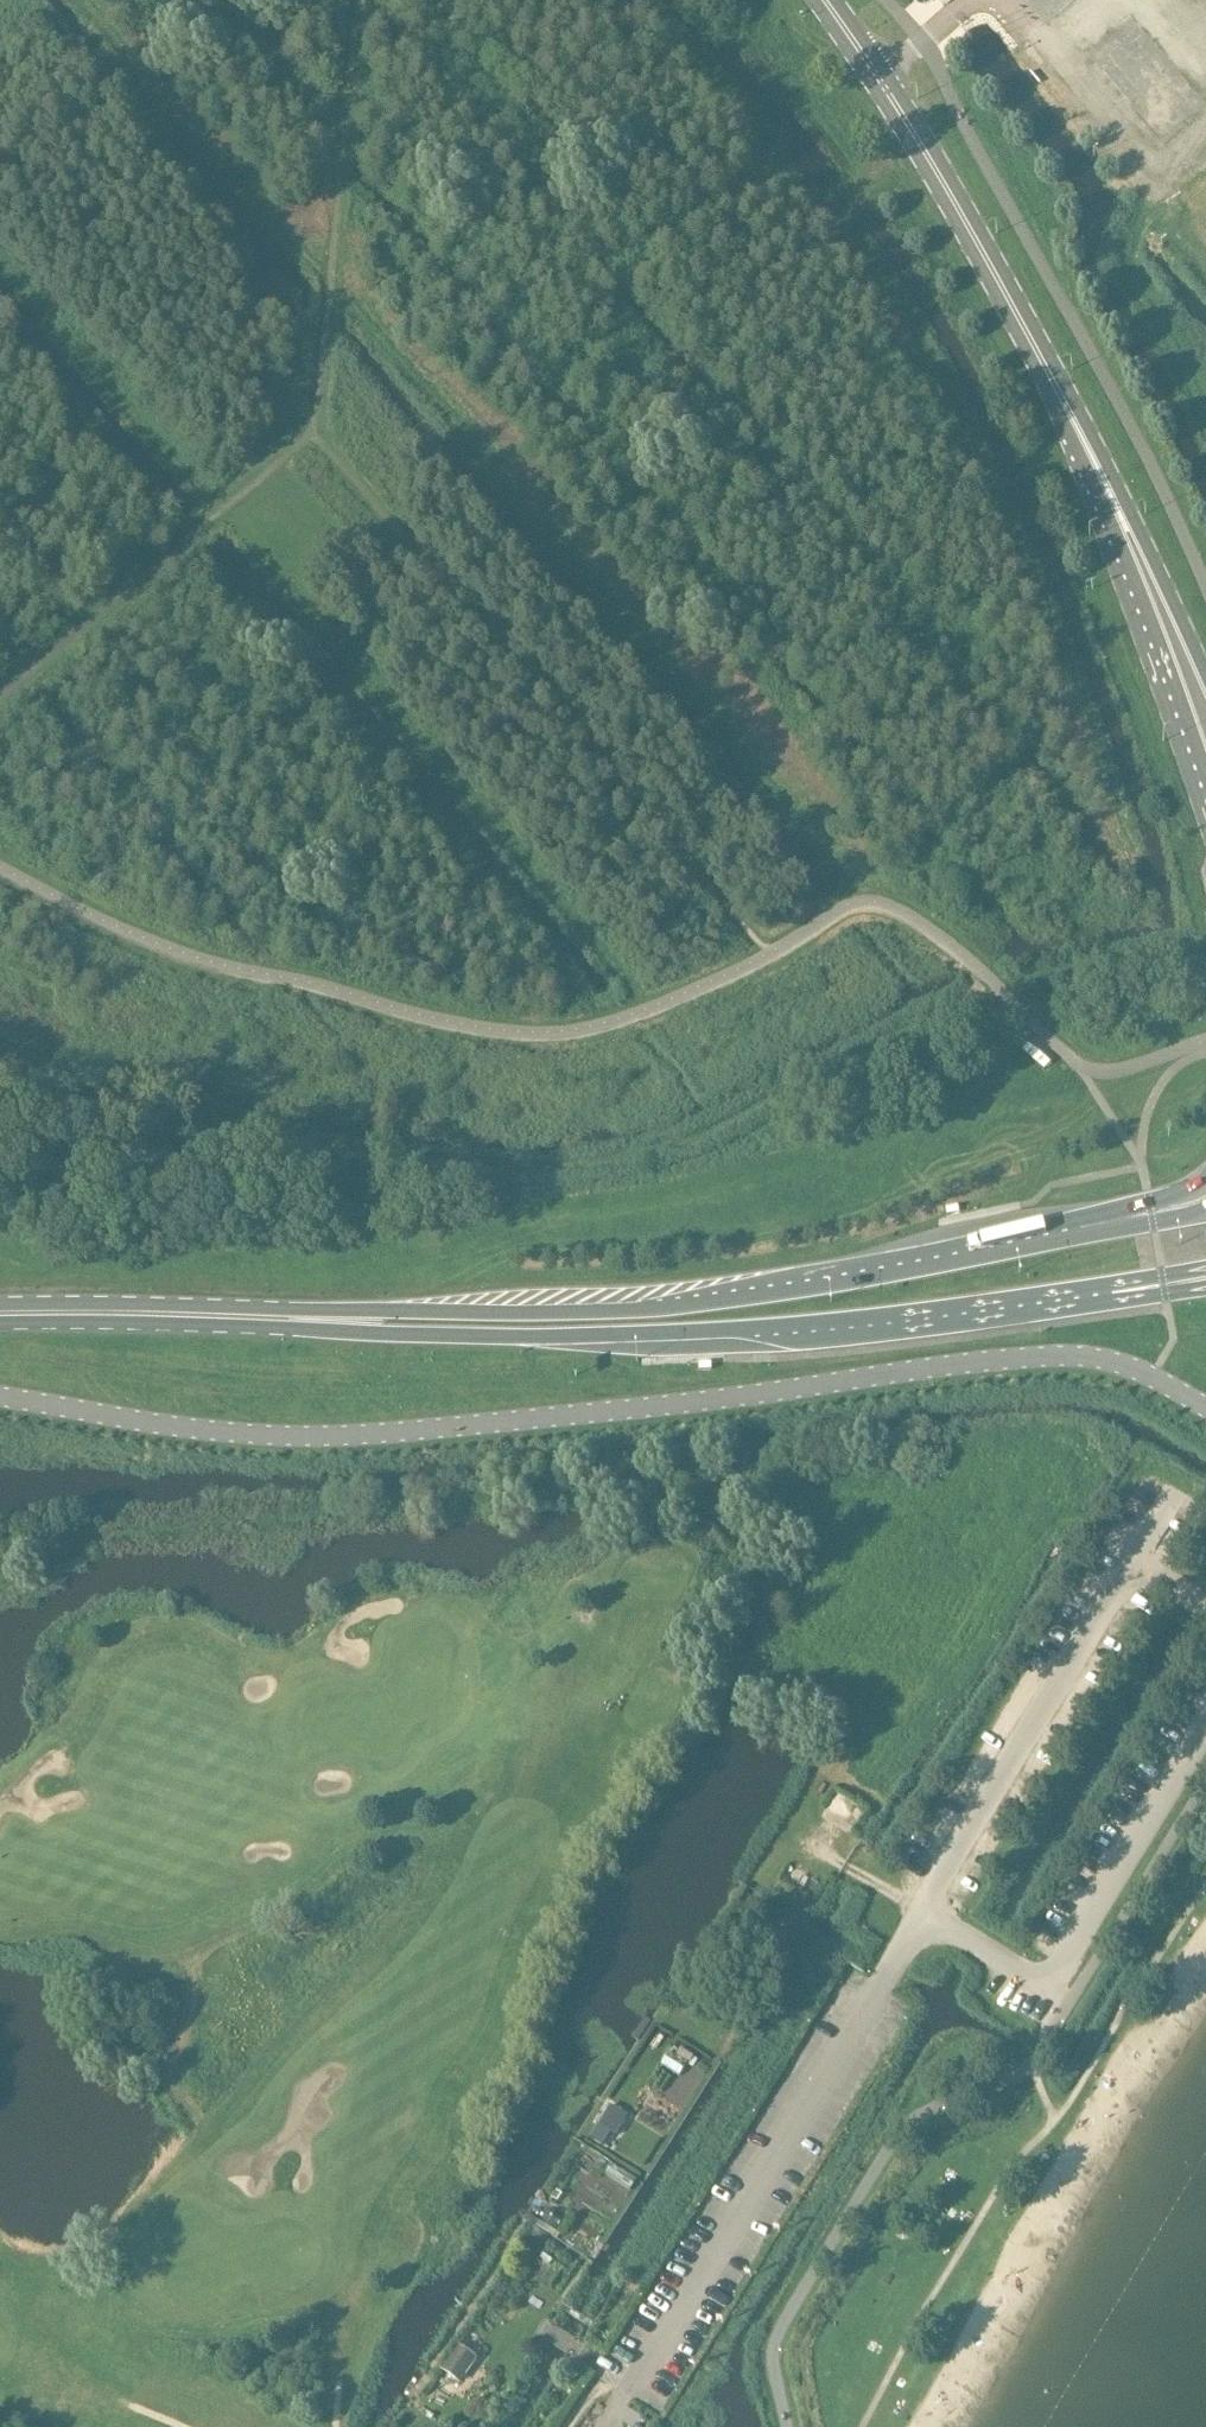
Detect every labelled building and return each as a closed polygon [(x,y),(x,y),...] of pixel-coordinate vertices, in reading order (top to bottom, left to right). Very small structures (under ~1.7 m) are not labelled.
[(597,2126),(615,2137),(627,2117),(610,2106),(597,2126)] [(441,2371),(460,2385),(478,2360),(459,2347),(441,2371)]
